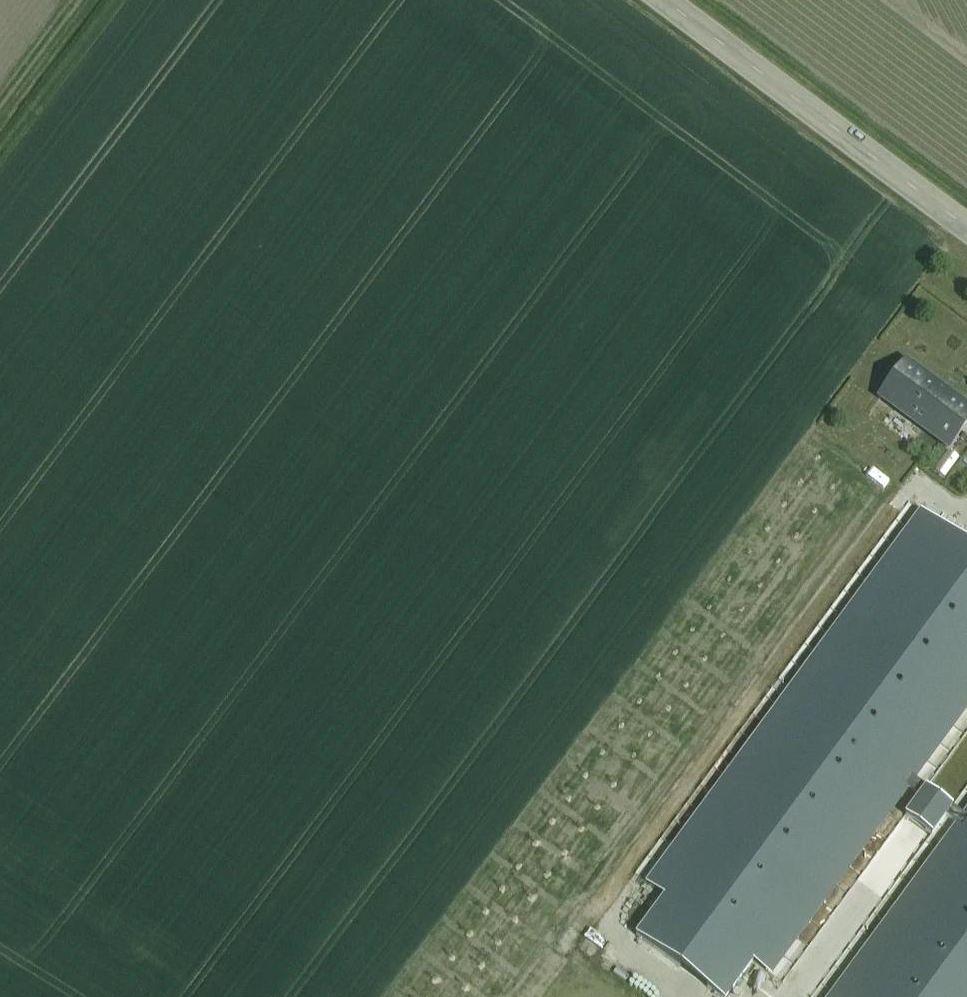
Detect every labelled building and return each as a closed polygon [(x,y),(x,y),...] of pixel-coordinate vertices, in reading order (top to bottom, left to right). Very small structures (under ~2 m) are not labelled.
[(898,384),(894,381),(882,397),(912,419),(915,415),(926,423),(923,427),(948,446),(966,420),(966,409),(943,391),(937,399),(913,381),(919,373),(910,367),(898,384)] [(639,935),(723,996),(730,996),(966,673),(966,544),(939,524),(639,935)] [(925,788),(904,816),(931,836),(952,808),(925,788)] [(858,996),(966,996),(966,849),(858,996)] [(633,926),(641,931),(653,912),(646,907),(633,926)]
